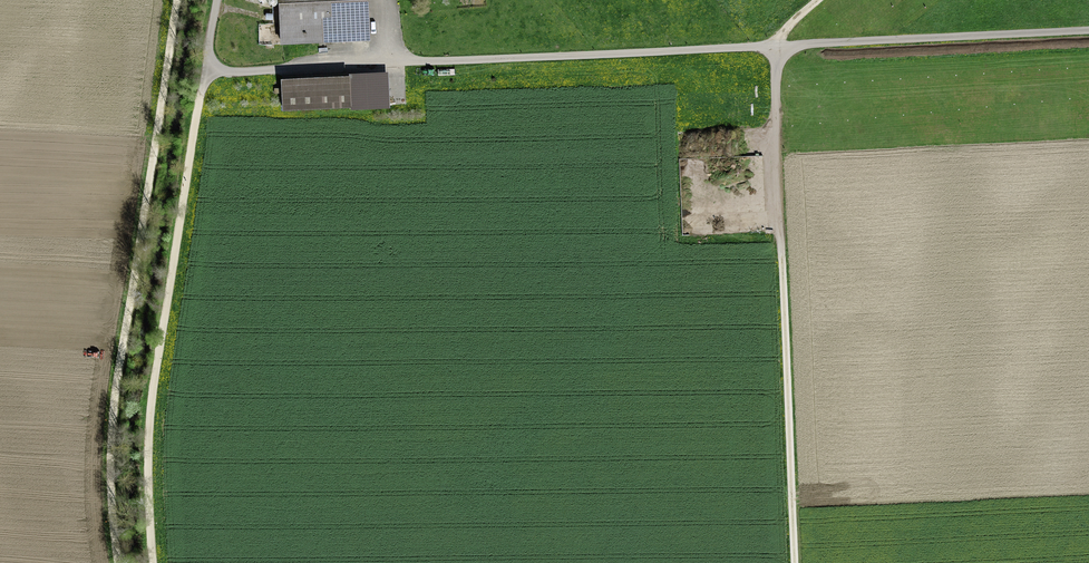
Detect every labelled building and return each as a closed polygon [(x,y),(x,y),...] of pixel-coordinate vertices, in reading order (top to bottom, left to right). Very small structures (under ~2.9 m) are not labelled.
[(282,41),(368,39),(367,0),(281,0),(282,41)] [(349,78),(281,80),(282,109),(350,107),(349,78)]
